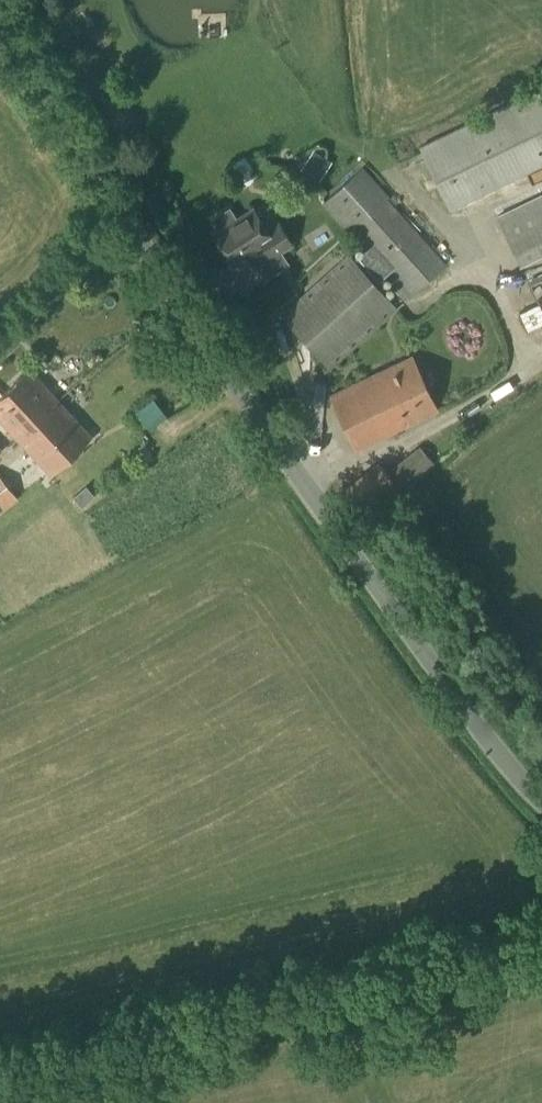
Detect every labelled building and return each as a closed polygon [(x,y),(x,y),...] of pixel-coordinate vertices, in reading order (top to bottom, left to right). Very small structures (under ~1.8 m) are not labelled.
[(236,42),(236,18),(209,18),(209,41),(236,42)] [(440,173),(456,212),(541,176),(541,131),(440,173)] [(319,182),(332,162),(314,150),(300,169),(319,182)] [(404,303),(447,265),(388,199),(390,197),(362,167),(322,203),(364,250),(361,253),(404,303)] [(237,220),(230,207),(211,219),(218,231),(213,235),(232,265),(263,245),(271,258),(292,245),(277,222),(265,229),(253,210),(237,220)] [(329,370),(398,308),(348,253),(279,314),(329,370)] [(274,257),(264,268),(279,282),(289,271),(274,257)] [(355,450),(438,411),(412,357),(329,396),(355,450)] [(59,403),(27,369),(0,395),(0,421),(18,441),(59,403)] [(59,403),(18,441),(50,475),(91,436),(59,403)] [(400,491),(434,464),(419,446),(385,473),(376,463),(339,492),(360,522),(400,491)] [(19,499),(0,476),(0,514),(19,499)] [(93,482),(79,490),(86,504),(101,496),(93,482)]
